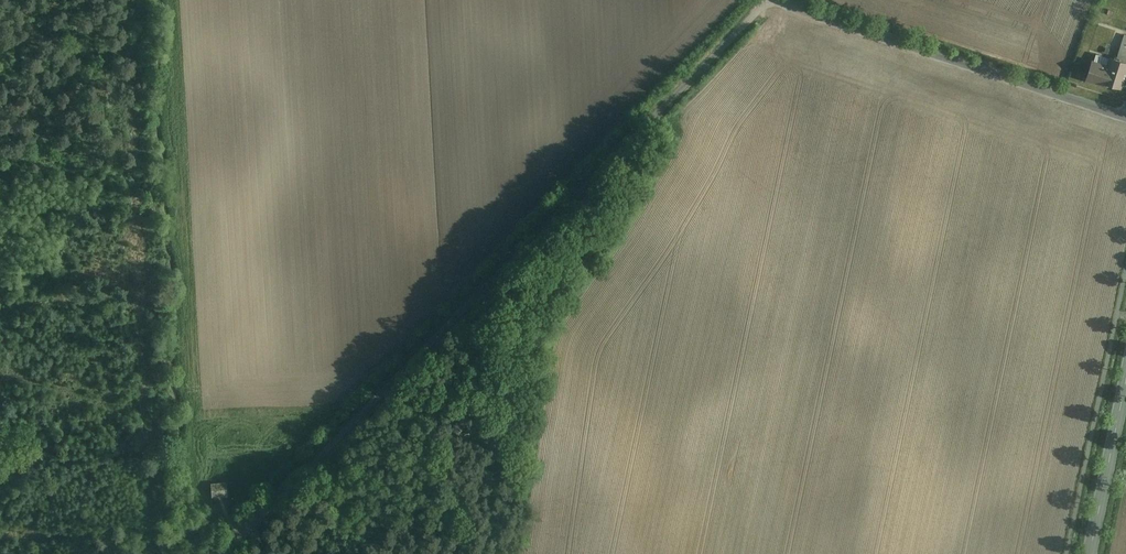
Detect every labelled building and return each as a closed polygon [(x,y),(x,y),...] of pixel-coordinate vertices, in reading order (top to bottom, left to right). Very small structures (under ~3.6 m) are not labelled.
[(1086,79),(1103,85),(1104,83),(1121,88),(1125,74),(1125,56),(1118,53),(1116,59),(1111,58),(1108,67),(1092,62),(1086,79)] [(211,482),(212,497),(228,496),(227,481),(211,482)]
